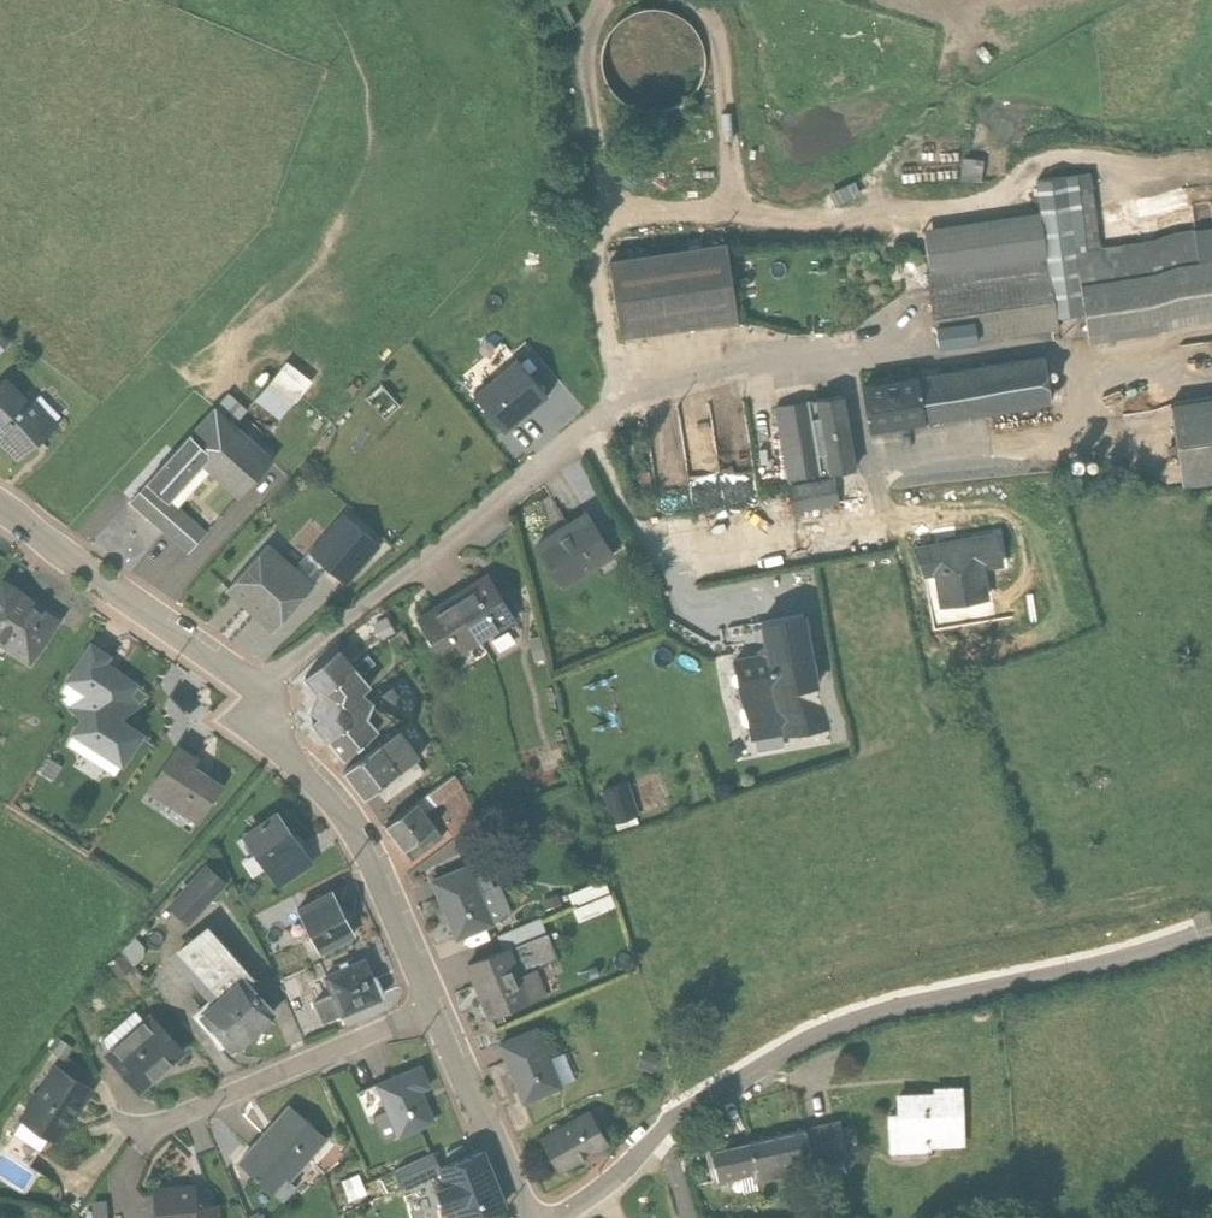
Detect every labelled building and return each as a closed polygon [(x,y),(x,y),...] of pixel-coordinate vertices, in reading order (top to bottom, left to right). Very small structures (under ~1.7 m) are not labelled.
[(668,50),(647,53),(631,63),(622,75),(615,92),(616,118),(624,134),(638,148),(655,155),(670,156),(688,152),(704,142),(715,127),(720,109),(719,90),(708,69),(687,53),(668,50)] [(1112,244),(1057,251),(1070,358),(1100,354),(1104,382),(1211,369),(1211,274),(1117,286),(1112,244)] [(1057,251),(938,266),(954,389),(1072,374),(1070,358),(1057,251)] [(739,290),(621,308),(631,377),(751,361),(739,290)] [(1061,398),(935,419),(943,468),(1069,447),(1061,398)] [(935,419),(876,428),(886,478),(943,468),(935,419)] [(868,509),(854,432),(786,445),(800,522),(868,509)] [(0,445),(0,489),(1,490),(0,491),(0,498),(21,519),(63,478),(38,452),(33,457),(11,434),(0,445)] [(1188,448),(1198,532),(1211,530),(1211,445),(1188,448)] [(280,502),(222,452),(135,551),(194,602),(213,580),(184,555),(215,519),(244,544),(280,502)] [(624,598),(595,552),(544,584),(572,630),(624,598)] [(1012,571),(927,586),(932,619),(947,616),(952,647),(1002,638),(997,610),(1018,607),(1012,571)] [(320,627),(274,588),(231,637),(277,677),(320,627)] [(499,618),(460,640),(487,685),(525,662),(499,618)] [(8,636),(0,649),(0,701),(34,722),(65,671),(8,636)] [(487,685),(460,640),(423,662),(450,707),(487,685)] [(828,727),(819,658),(771,663),(775,694),(764,696),(742,698),(747,736),(828,727)] [(364,708),(348,690),(313,720),(329,738),(364,708)] [(144,733),(94,701),(66,743),(116,776),(144,733)] [(380,727),(364,708),(329,738),(345,757),(380,727)] [(401,728),(344,770),(364,797),(379,786),(387,797),(424,770),(415,758),(420,755),(401,728)] [(223,782),(171,749),(145,790),(197,823),(223,782)] [(605,787),(621,828),(647,818),(632,777),(605,787)] [(434,826),(417,799),(383,825),(402,849),(434,826)] [(315,859),(277,806),(241,833),(278,885),(315,859)] [(442,837),(434,826),(402,849),(410,861),(442,837)] [(496,924),(468,862),(429,879),(457,941),(496,924)] [(226,884),(205,863),(167,903),(188,924),(226,884)] [(356,934),(333,886),(296,904),(319,952),(356,934)] [(614,892),(580,903),(584,915),(618,904),(614,892)] [(260,976),(207,919),(170,953),(213,1000),(243,973),(252,983),(260,976)] [(557,957),(547,931),(468,961),(489,1016),(546,994),(535,966),(557,957)] [(382,997),(364,955),(321,974),(339,1016),(382,997)] [(243,973),(213,1000),(198,1014),(232,1052),(277,1010),(252,983),(243,973)] [(291,997),(310,993),(306,974),(287,978),(291,997)] [(186,1052),(149,1011),(102,1052),(139,1093),(186,1052)] [(562,1086),(536,1024),(495,1041),(521,1103),(562,1086)] [(423,1062),(376,1081),(398,1136),(435,1121),(422,1090),(433,1086),(423,1062)] [(91,1088),(54,1064),(20,1118),(57,1142),(91,1088)] [(933,1090),(896,1091),(896,1111),(887,1111),(888,1151),(929,1150),(929,1145),(964,1144),(963,1083),(933,1084),(933,1090)] [(327,1139),(288,1104),(238,1160),(282,1198),(295,1184),(291,1180),(327,1139)] [(608,1144),(588,1108),(538,1137),(558,1172),(608,1144)] [(849,1160),(839,1118),(708,1147),(716,1180),(752,1172),(754,1182),(849,1160)] [(437,1166),(440,1174),(457,1217),(472,1217),(504,1206),(482,1149),(437,1166)] [(403,1188),(440,1174),(437,1166),(432,1154),(396,1169),(403,1188)] [(359,1174),(344,1180),(353,1201),(368,1194),(359,1174)] [(153,1187),(155,1217),(221,1217),(220,1204),(211,1205),(199,1192),(193,1185),(153,1187)]
